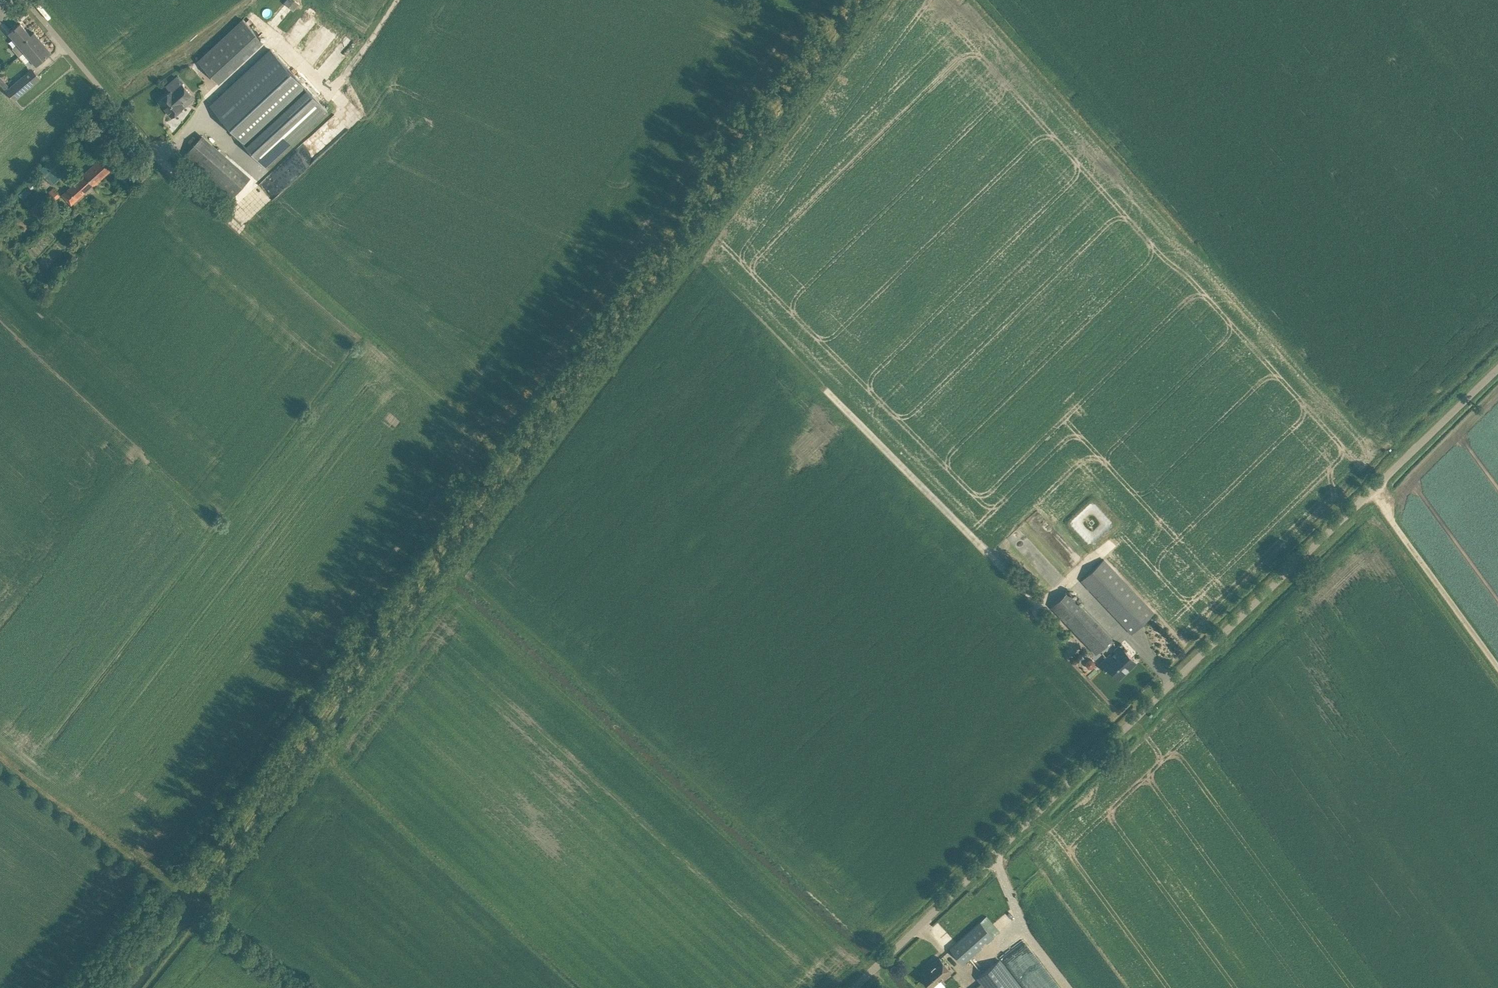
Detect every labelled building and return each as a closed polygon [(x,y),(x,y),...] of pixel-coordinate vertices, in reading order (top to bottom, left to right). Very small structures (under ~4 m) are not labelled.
[(292,8),(298,1),(296,0),(287,0),(285,2),(292,8)] [(218,82),(219,82),(263,40),(243,19),(198,60),(213,76),(218,82)] [(10,31),(26,50),(40,39),(34,31),(31,34),(20,22),(10,31)] [(26,50),(37,63),(51,51),(40,39),(26,50)] [(271,48),(211,104),(267,164),(327,109),(271,48)] [(32,68),(6,90),(15,100),(40,78),(32,68)] [(218,82),(213,76),(208,82),(213,87),(218,82)] [(159,100),(172,116),(184,105),(182,102),(192,94),(182,83),(172,91),(171,90),(159,100)] [(92,124),(80,135),(85,140),(96,129),(92,124)] [(232,198),(249,178),(201,136),(184,156),(232,198)] [(104,137),(92,148),(97,152),(108,141),(104,137)] [(53,184),(67,169),(53,156),(39,170),(53,184)] [(78,178),(79,179),(63,193),(72,203),(94,183),(95,183),(112,168),(102,157),(78,178)] [(113,171),(123,181),(130,174),(121,164),(113,171)] [(30,208),(37,216),(60,194),(54,187),(30,208)] [(1132,633),(1154,612),(1104,559),(1082,580),(1132,633)] [(1046,610),(1059,625),(1064,621),(1095,654),(1110,639),(1080,607),(1082,605),(1067,590),(1046,610)] [(1114,649),(1119,655),(1116,659),(1110,653),(1099,664),(1105,670),(1109,666),(1119,677),(1136,662),(1125,650),(1127,648),(1121,642),(1114,649)] [(964,963),(994,936),(980,921),(950,948),(964,963)] [(952,970),(940,957),(930,966),(931,967),(921,976),(931,987),(940,978),(942,979),(952,970)] [(998,962),(976,979),(980,983),(974,987),(1018,987),(998,962)]
